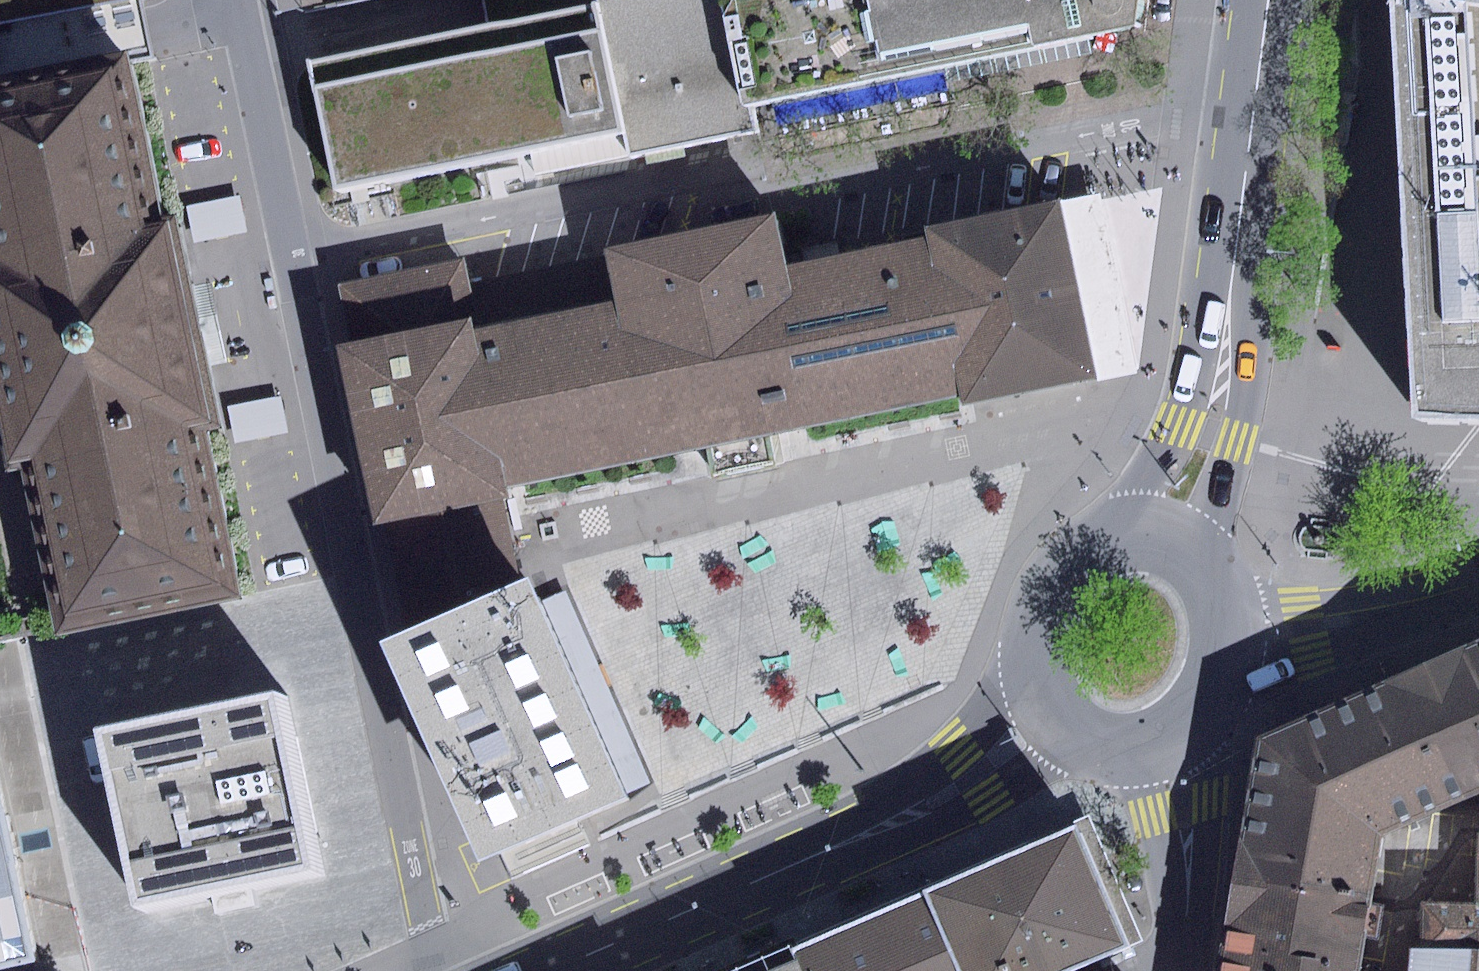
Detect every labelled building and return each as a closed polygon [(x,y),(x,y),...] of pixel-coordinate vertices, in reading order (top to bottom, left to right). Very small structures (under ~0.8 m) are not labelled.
[(134,62),(158,57),(152,26),(146,0),(0,0),(0,88),(134,62)] [(735,0),(596,0),(597,4),(629,157),(760,131),(754,100),(735,0)] [(754,100),(944,61),(1086,34),(1132,24),(1135,0),(735,0),(754,100)] [(1404,417),(1478,419),(1478,0),(1391,0),(1404,417)] [(629,157),(597,4),(310,63),(335,187),(529,148),(535,177),(629,157)] [(1086,34),(944,61),(948,81),(1090,54),(1086,34)] [(0,88),(0,447),(4,469),(26,465),(58,630),(238,595),(206,428),(223,425),(212,365),(195,287),(181,210),(163,213),(134,62),(0,88)] [(240,195),(188,205),(195,242),(247,232),(240,195)] [(930,237),(787,265),(820,424),(958,395),(960,406),(1093,380),(1059,203),(928,228),(930,237)] [(510,487),(820,424),(787,265),(777,213),(605,248),(610,257),(464,287),(459,262),(342,285),(354,344),(346,345),(384,522),(504,497),(511,496),(510,487)] [(211,284),(195,287),(212,365),(227,361),(211,284)] [(280,396),(228,408),(236,444),(288,433),(280,396)] [(504,497),(384,522),(406,633),(522,581),(504,497)] [(379,644),(477,862),(626,796),(528,578),(522,581),(406,633),(379,644)] [(1374,891),(1384,834),(1478,793),(1478,643),(1257,737),(1236,873),(1374,891)] [(287,695),(112,731),(148,902),(323,866),(287,695)] [(33,957),(0,804),(0,964),(33,957)] [(1074,825),(792,950),(801,970),(1057,970),(1126,941),(1074,825)] [(1419,949),(1478,950),(1478,830),(1475,904),(1421,902),(1419,949)] [(1236,873),(1225,970),(1359,970),(1374,891),(1236,873)] [(792,950),(790,945),(731,970),(801,970),(792,950)] [(1419,949),(1410,949),(1408,970),(1478,970),(1478,950),(1419,949)]
